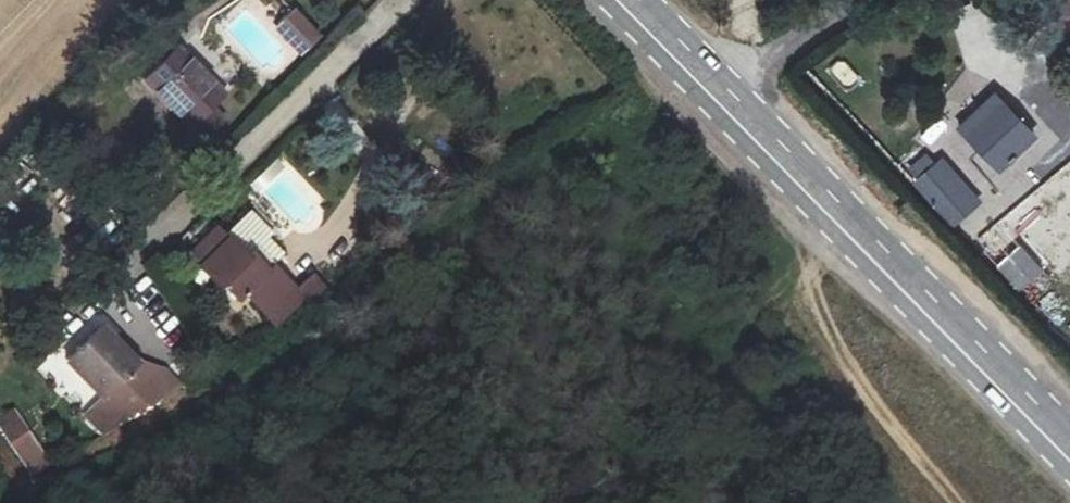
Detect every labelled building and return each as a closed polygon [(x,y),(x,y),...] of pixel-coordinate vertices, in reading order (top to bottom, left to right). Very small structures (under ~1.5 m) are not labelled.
[(316,36),(291,10),(280,20),(293,33),(287,38),(301,52),(316,36)] [(293,33),(280,20),(275,26),(287,38),(293,33)] [(225,95),(176,46),(143,79),(191,127),(186,131),(199,145),(224,120),(212,108),(225,95)] [(847,58),(831,65),(841,90),(858,83),(847,58)] [(1001,102),(971,130),(1003,163),(1031,135),(1001,102)] [(421,186),(429,172),(414,164),(406,178),(421,186)] [(971,204),(929,165),(915,182),(953,218),(971,204)] [(273,233),(271,231),(249,208),(223,234),(217,228),(191,254),(201,265),(199,266),(219,286),(222,283),(237,298),(244,292),(268,316),(295,289),(272,265),(283,254),(268,238),(273,233)] [(1009,228),(987,251),(997,260),(1019,238),(1009,228)] [(1021,239),(995,265),(1022,291),(1047,265),(1021,239)] [(38,267),(26,259),(20,267),(32,276),(38,267)] [(324,289),(312,275),(297,290),(303,296),(310,303),(324,289)] [(297,290),(295,289),(268,316),(275,323),(303,296),(297,290)] [(139,365),(100,326),(66,360),(104,397),(96,405),(105,415),(96,425),(104,432),(166,394),(138,366),(139,365)] [(165,370),(141,363),(139,365),(138,366),(166,394),(180,385),(165,370)] [(12,409),(0,418),(0,427),(3,432),(19,421),(12,409)] [(39,450),(19,421),(3,432),(23,461),(39,450)] [(48,465),(39,450),(23,461),(33,475),(48,465)]
